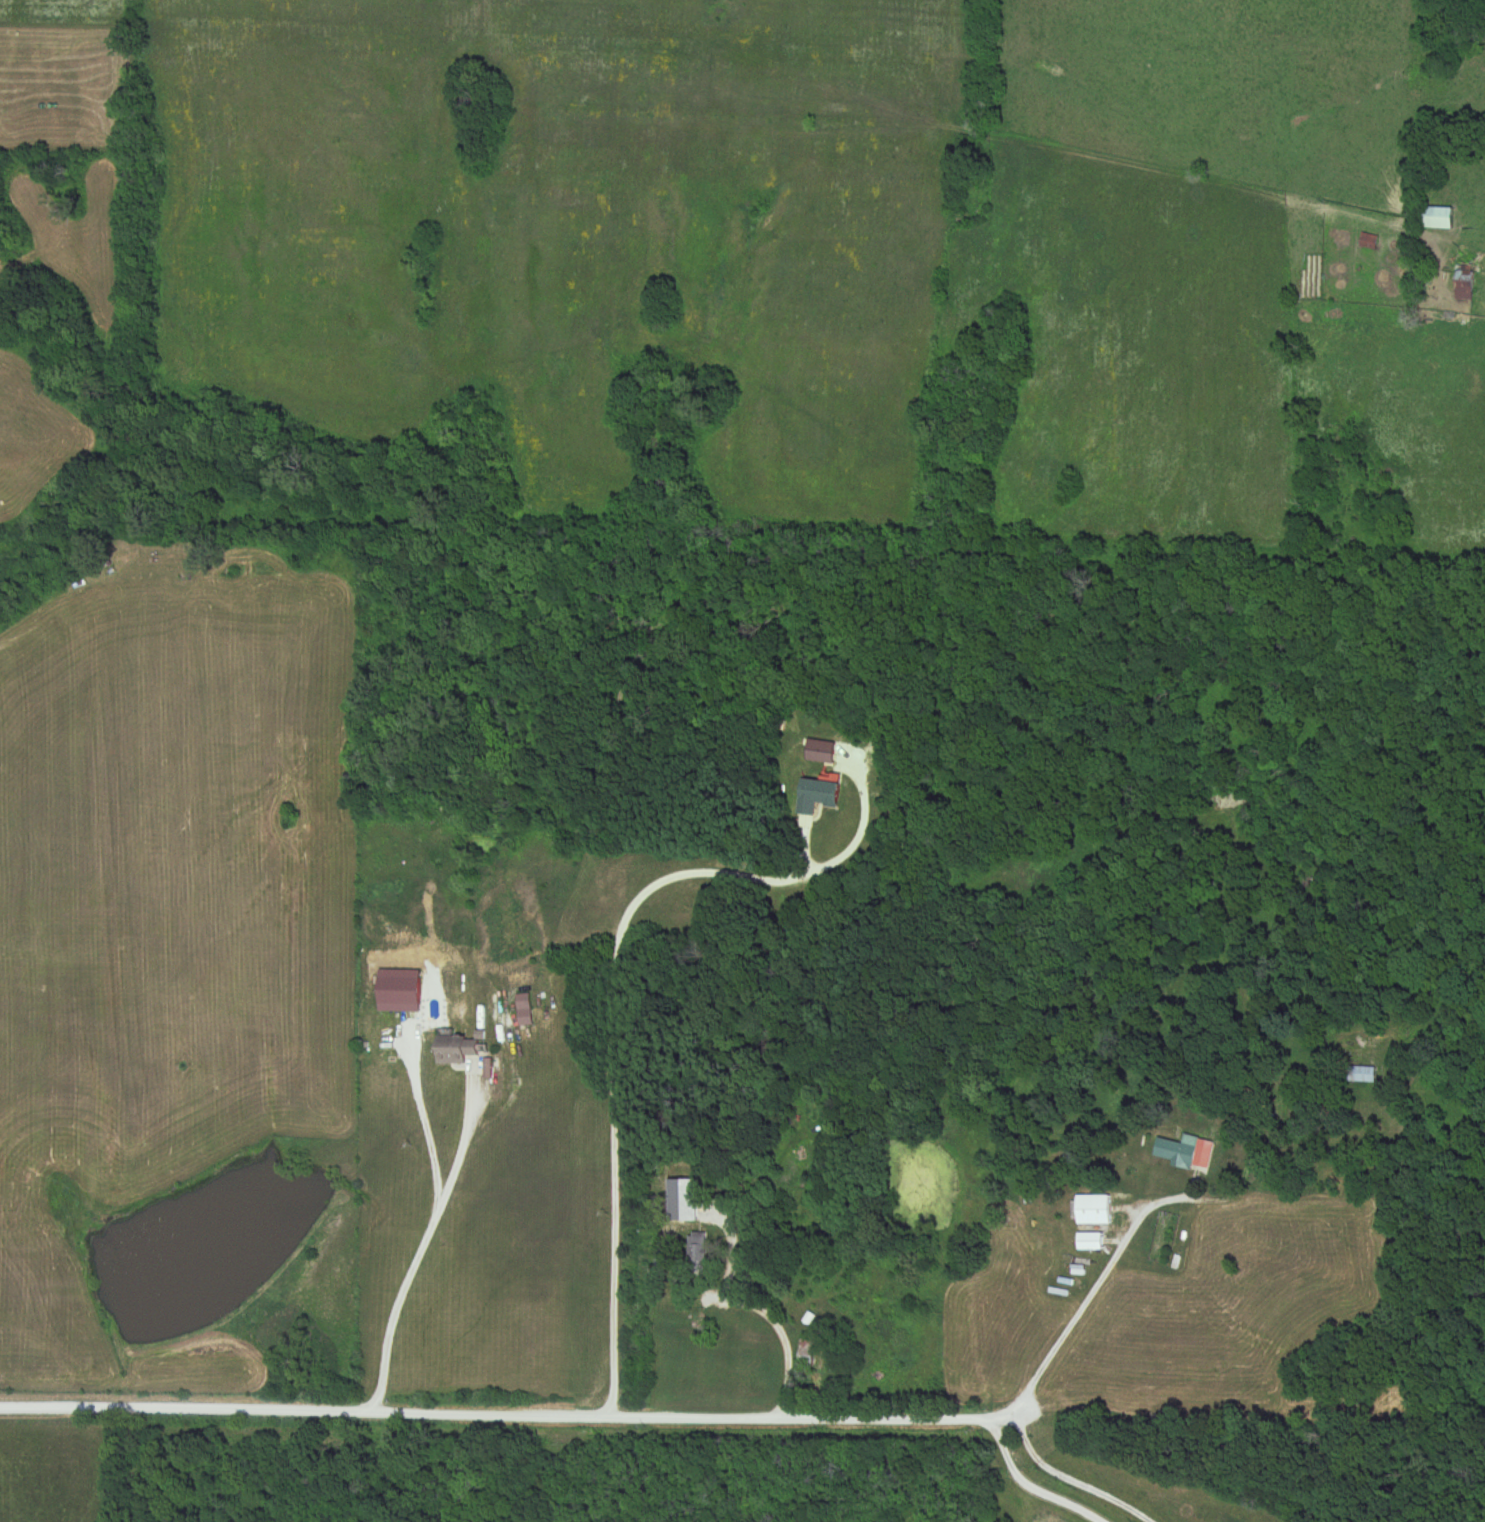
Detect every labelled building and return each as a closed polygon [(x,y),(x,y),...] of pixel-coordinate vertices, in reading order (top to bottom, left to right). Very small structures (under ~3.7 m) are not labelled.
[(1453,208),(1425,208),(1425,230),(1453,230),(1453,208)] [(1378,237),(1362,234),(1359,248),(1376,251),(1378,237)] [(1473,301),(1473,280),(1456,280),(1456,301),(1473,301)] [(815,817),(817,805),(838,808),(841,785),(803,779),(798,814),(815,817)] [(467,1065),(467,1058),(478,1058),(478,1049),(437,1049),(437,1065),(467,1065)] [(1342,1083),(1377,1084),(1377,1068),(1342,1067),(1342,1083)] [(1173,1167),(1208,1175),(1215,1143),(1185,1136),(1183,1145),(1159,1140),(1155,1158),(1174,1162),(1173,1167)] [(1111,1226),(1111,1197),(1079,1197),(1079,1226),(1111,1226)] [(688,1271),(705,1271),(705,1234),(688,1234),(688,1271)] [(1102,1235),(1080,1235),(1080,1251),(1102,1251),(1102,1235)] [(801,1365),(814,1365),(814,1341),(801,1341),(801,1365)]
